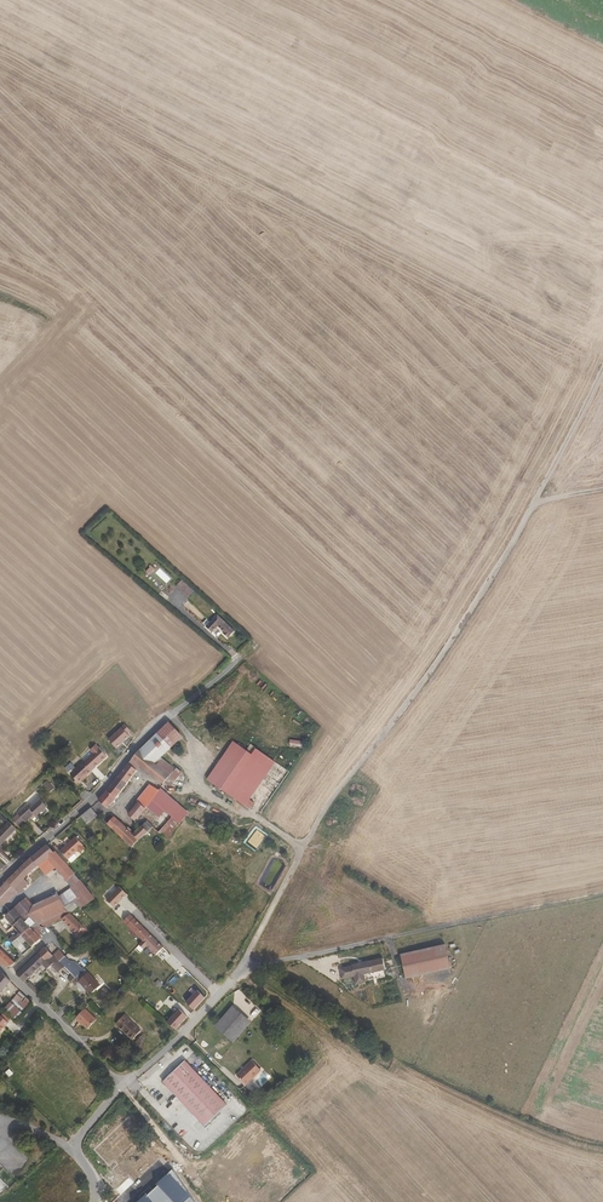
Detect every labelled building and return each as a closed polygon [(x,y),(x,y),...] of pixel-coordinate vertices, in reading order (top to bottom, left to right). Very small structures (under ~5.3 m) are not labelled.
[(157,589),(169,576),(153,563),(142,576),(157,589)] [(188,598),(194,591),(182,579),(176,586),(188,598)] [(235,632),(216,615),(203,629),(210,636),(217,628),(220,631),(219,633),(227,641),(235,632)] [(161,756),(180,733),(166,722),(161,726),(152,735),(138,749),(156,762),(161,756)] [(238,796),(267,754),(256,747),(252,753),(234,740),(207,777),(244,804),(246,801),(238,796)] [(290,740),(289,747),(302,748),(302,740),(290,740)] [(170,773),(156,762),(138,749),(131,758),(156,777),(164,781),(165,780),(170,773)] [(246,801),(275,760),(267,754),(238,796),(246,801)] [(175,766),(161,756),(156,762),(170,773),(175,766)] [(106,806),(136,769),(128,762),(98,799),(106,806)] [(80,786),(93,774),(84,764),(77,771),(71,776),(73,778),(80,786)] [(71,776),(77,771),(71,765),(66,770),(71,776)] [(170,784),(181,769),(176,765),(175,766),(170,773),(165,780),(170,784)] [(283,768),(275,781),(282,784),(289,771),(283,768)] [(80,786),(73,778),(71,780),(78,788),(80,786)] [(52,787),(46,780),(41,784),(48,791),(52,787)] [(157,804),(166,793),(159,788),(150,799),(157,804)] [(30,820),(46,806),(39,798),(29,808),(25,805),(17,813),(23,819),(25,816),(30,820)] [(157,804),(150,799),(147,803),(153,808),(157,804)] [(133,819),(144,807),(139,802),(127,815),(133,819)] [(87,823),(97,815),(90,806),(80,816),(87,823)] [(16,825),(23,819),(17,813),(10,820),(16,825)] [(166,837),(180,822),(172,815),(158,831),(166,837)] [(131,833),(112,816),(106,823),(131,846),(152,826),(145,820),(131,833)] [(16,828),(8,821),(0,830),(0,843),(16,828)] [(75,854),(79,851),(80,853),(85,848),(83,847),(84,846),(76,837),(60,852),(68,860),(69,860),(75,854)] [(29,883),(24,878),(32,870),(37,866),(39,867),(47,859),(53,865),(70,883),(77,877),(72,871),(73,870),(55,851),(54,852),(47,845),(17,871),(8,880),(18,891),(19,892),(29,883)] [(45,873),(53,865),(47,859),(39,867),(45,873)] [(353,862),(350,868),(369,879),(376,883),(380,876),(376,875),(376,874),(353,862)] [(87,888),(77,877),(70,883),(68,886),(76,896),(87,888)] [(18,891),(8,880),(0,889),(0,900),(3,904),(4,903),(6,902),(18,891)] [(114,899),(122,890),(114,882),(106,891),(114,899)] [(76,896),(68,886),(56,895),(64,905),(72,899),(76,896)] [(83,903),(92,895),(87,888),(76,896),(83,903)] [(40,928),(66,910),(62,906),(64,905),(56,895),(39,907),(29,917),(30,918),(35,923),(40,928)] [(83,903),(76,896),(72,899),(79,907),(83,903)] [(29,917),(39,907),(26,897),(13,909),(22,918),(25,920),(29,917)] [(14,926),(22,918),(13,909),(11,911),(5,916),(14,926)] [(85,929),(68,912),(61,917),(69,925),(77,933),(79,935),(81,933),(85,929)] [(26,922),(25,920),(22,918),(14,926),(21,932),(23,934),(31,927),(26,922)] [(35,923),(30,918),(26,922),(31,927),(35,923)] [(133,942),(143,931),(129,918),(119,928),(133,942)] [(12,928),(7,922),(4,925),(9,931),(12,928)] [(33,945),(41,937),(38,934),(41,931),(39,929),(40,928),(35,923),(31,927),(23,934),(22,934),(33,945)] [(77,933),(69,925),(66,929),(74,936),(77,933)] [(22,934),(23,934),(21,932),(16,937),(15,936),(11,940),(13,942),(22,934)] [(47,959),(54,953),(53,952),(46,945),(39,951),(47,959)] [(0,946),(0,961),(7,968),(12,966),(16,962),(0,946)] [(409,980),(453,970),(448,946),(403,955),(409,980)] [(64,953),(59,947),(53,952),(54,953),(59,958),(64,953)] [(43,963),(47,959),(39,951),(18,972),(19,973),(18,974),(25,981),(43,963)] [(59,958),(54,953),(47,959),(43,963),(48,968),(53,963),(60,970),(65,965),(64,963),(59,958)] [(79,970),(68,958),(66,961),(77,972),(79,970)] [(367,983),(365,975),(386,971),(384,958),(339,967),(342,979),(354,977),(356,985),(367,983)] [(77,972),(66,961),(64,963),(65,965),(72,973),(74,975),(77,972)] [(99,983),(86,970),(77,979),(90,992),(99,983)] [(12,980),(3,972),(0,976),(0,993),(12,980)] [(199,994),(191,987),(182,997),(189,1005),(199,994)] [(17,1020),(33,1001),(21,989),(5,1009),(17,1020)] [(175,1004),(166,1015),(173,1022),(183,1011),(175,1004)] [(98,1018),(85,1007),(76,1016),(89,1028),(98,1018)] [(223,1058),(254,1023),(236,1007),(205,1041),(223,1058)] [(143,1027),(128,1011),(119,1019),(122,1023),(122,1024),(134,1036),(143,1027)] [(10,1022),(1,1015),(0,1016),(0,1031),(2,1032),(10,1022)] [(247,1087),(263,1071),(253,1061),(237,1077),(247,1087)] [(226,1107),(183,1063),(161,1084),(203,1128),(226,1107)] [(18,1200),(29,1191),(23,1184),(13,1194),(18,1200)]
